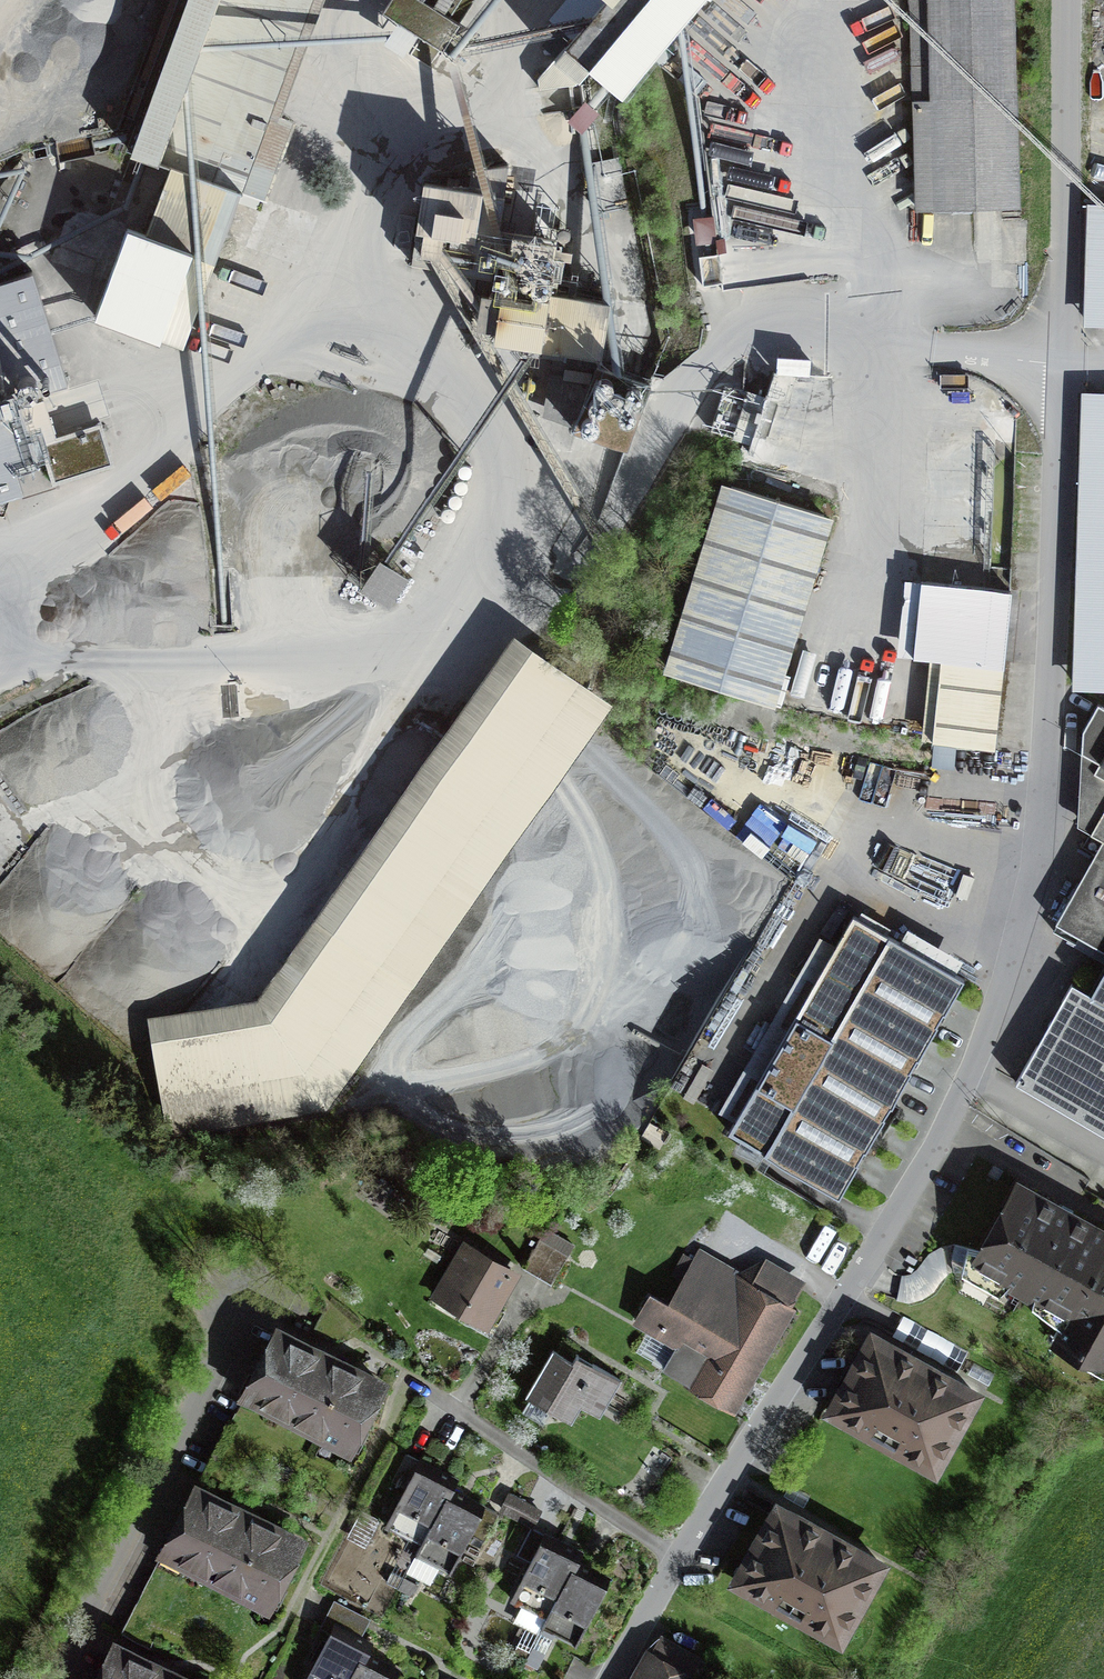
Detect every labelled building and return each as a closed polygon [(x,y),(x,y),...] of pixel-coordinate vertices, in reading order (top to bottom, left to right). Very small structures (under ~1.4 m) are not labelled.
[(130,152),(156,162),(184,87),(216,0),(187,0),(130,152)] [(156,162),(261,200),(289,126),(269,119),(313,0),(216,0),(184,87),(156,162)] [(441,50),(473,0),(390,0),(382,12),(441,50)] [(590,68),(622,95),(653,59),(661,66),(689,35),(680,27),(704,0),(605,0),(538,78),(539,88),(576,84),(590,68)] [(1018,206),(1012,0),(912,0),(918,208),(1018,206)] [(618,158),(589,163),(599,212),(628,207),(618,158)] [(491,276),(496,246),(508,165),(471,169),(468,190),(425,183),(412,264),(447,269),(491,276)] [(1090,209),(1086,332),(1103,332),(1103,210),(1090,209)] [(94,315),(182,347),(215,259),(127,227),(94,315)] [(699,255),(718,254),(717,229),(698,230),(699,255)] [(626,446),(649,384),(597,365),(601,357),(610,301),(549,292),(554,255),(496,246),(491,276),(491,278),(499,279),(496,298),(467,293),(464,313),(493,318),(490,336),(541,344),(539,357),(563,361),(554,409),(578,417),(574,427),(626,446)] [(37,446),(22,398),(68,383),(32,271),(0,281),(0,458),(37,446)] [(541,388),(546,361),(501,353),(497,381),(541,388)] [(1072,694),(1103,695),(1103,400),(1083,399),(1072,694)] [(762,402),(718,404),(720,441),(764,439),(762,402)] [(52,485),(108,467),(97,431),(41,449),(52,485)] [(824,515),(731,486),(672,674),(765,703),(824,515)] [(368,571),(377,579),(365,609),(388,618),(402,603),(408,588),(376,576),(377,574),(376,540),(361,540),(361,529),(376,529),(380,524),(409,524),(417,502),(426,510),(431,498),(308,499),(299,508),(299,528),(283,528),(305,537),(314,528),(360,571),(368,571)] [(914,657),(941,660),(1003,665),(1011,590),(921,581),(914,657)] [(617,715),(515,649),(254,1007),(159,1023),(177,1141),(336,1111),(617,715)] [(995,747),(1003,665),(941,660),(933,740),(995,747)] [(0,717),(0,766),(2,773),(126,740),(112,688),(0,717)] [(1098,703),(1082,730),(1081,751),(1099,761),(1093,771),(1103,778),(1103,707),(1098,703)] [(1090,832),(1102,839),(1056,922),(1103,950),(1103,808),(1090,832)] [(56,930),(155,891),(125,817),(59,843),(57,836),(24,849),(56,930)] [(160,972),(226,924),(206,898),(174,921),(161,903),(152,909),(149,906),(124,924),(160,972)] [(759,1078),(728,1132),(839,1196),(964,979),(853,915),(835,947),(825,941),(806,972),(817,978),(786,1032),(771,1023),(744,1069),(759,1078)] [(1091,994),(1071,983),(1016,1082),(1103,1132),(1103,971),(1091,994)] [(1017,1183),(979,1251),(967,1247),(962,1271),(999,1292),(1009,1282),(1034,1296),(1032,1304),(1063,1328),(1071,1313),(1098,1267),(1103,1257),(1103,1231),(1071,1213),(1070,1215),(1059,1209),(1061,1207),(1017,1183)] [(523,1268),(551,1284),(568,1256),(539,1239),(523,1268)] [(462,1307),(485,1321),(512,1274),(467,1248),(443,1288),(466,1301),(462,1307)] [(688,1377),(730,1402),(798,1285),(761,1264),(751,1282),(723,1266),(693,1318),(654,1296),(643,1315),(681,1338),(664,1367),(686,1380),(688,1377)] [(1063,1328),(1056,1340),(1075,1351),(1074,1356),(1103,1373),(1103,1270),(1098,1267),(1071,1313),(1063,1328)] [(277,1331),(246,1390),(281,1408),(279,1412),(334,1441),(336,1436),(351,1444),(381,1385),(277,1331)] [(850,1407),(845,1416),(878,1435),(881,1430),(891,1436),(888,1441),(921,1459),(927,1450),(939,1457),(975,1393),(873,1336),(837,1400),(850,1407)] [(572,1360),(551,1348),(528,1391),(564,1412),(574,1396),(598,1410),(616,1378),(576,1354),(572,1360)] [(421,1544),(450,1489),(455,1479),(420,1461),(387,1526),(421,1544)] [(196,1488),(165,1546),(199,1564),(197,1569),(252,1597),(255,1593),(269,1600),(300,1542),(196,1488)] [(450,1489),(421,1544),(408,1572),(426,1581),(431,1579),(438,1565),(450,1572),(484,1506),(450,1489)] [(533,1522),(539,1510),(508,1494),(501,1509),(529,1523),(530,1520),(533,1522)] [(880,1563),(778,1506),(743,1569),(755,1576),(750,1586),(783,1605),(786,1600),(796,1605),(793,1610),(827,1629),(832,1619),(845,1626),(880,1563)] [(377,1521),(361,1513),(350,1536),(365,1544),(377,1521)] [(512,1600),(546,1617),(575,1561),(580,1552),(545,1534),(512,1600)] [(575,1561),(546,1617),(541,1627),(576,1644),(609,1579),(575,1561)] [(336,1625),(350,1632),(359,1615),(337,1604),(330,1618),(337,1622),(336,1625)] [(336,1625),(308,1678),(351,1678),(365,1653),(371,1643),(350,1632),(336,1625)] [(699,1659),(663,1638),(639,1678),(687,1678),(699,1659)] [(535,1655),(564,1669),(571,1655),(542,1641),(535,1655)] [(96,1678),(181,1678),(114,1644),(96,1678)] [(351,1678),(395,1678),(399,1670),(365,1653),(351,1678)] [(528,1669),(548,1678),(559,1678),(564,1669),(535,1655),(528,1669)] [(528,1669),(523,1678),(548,1678),(528,1669)]
